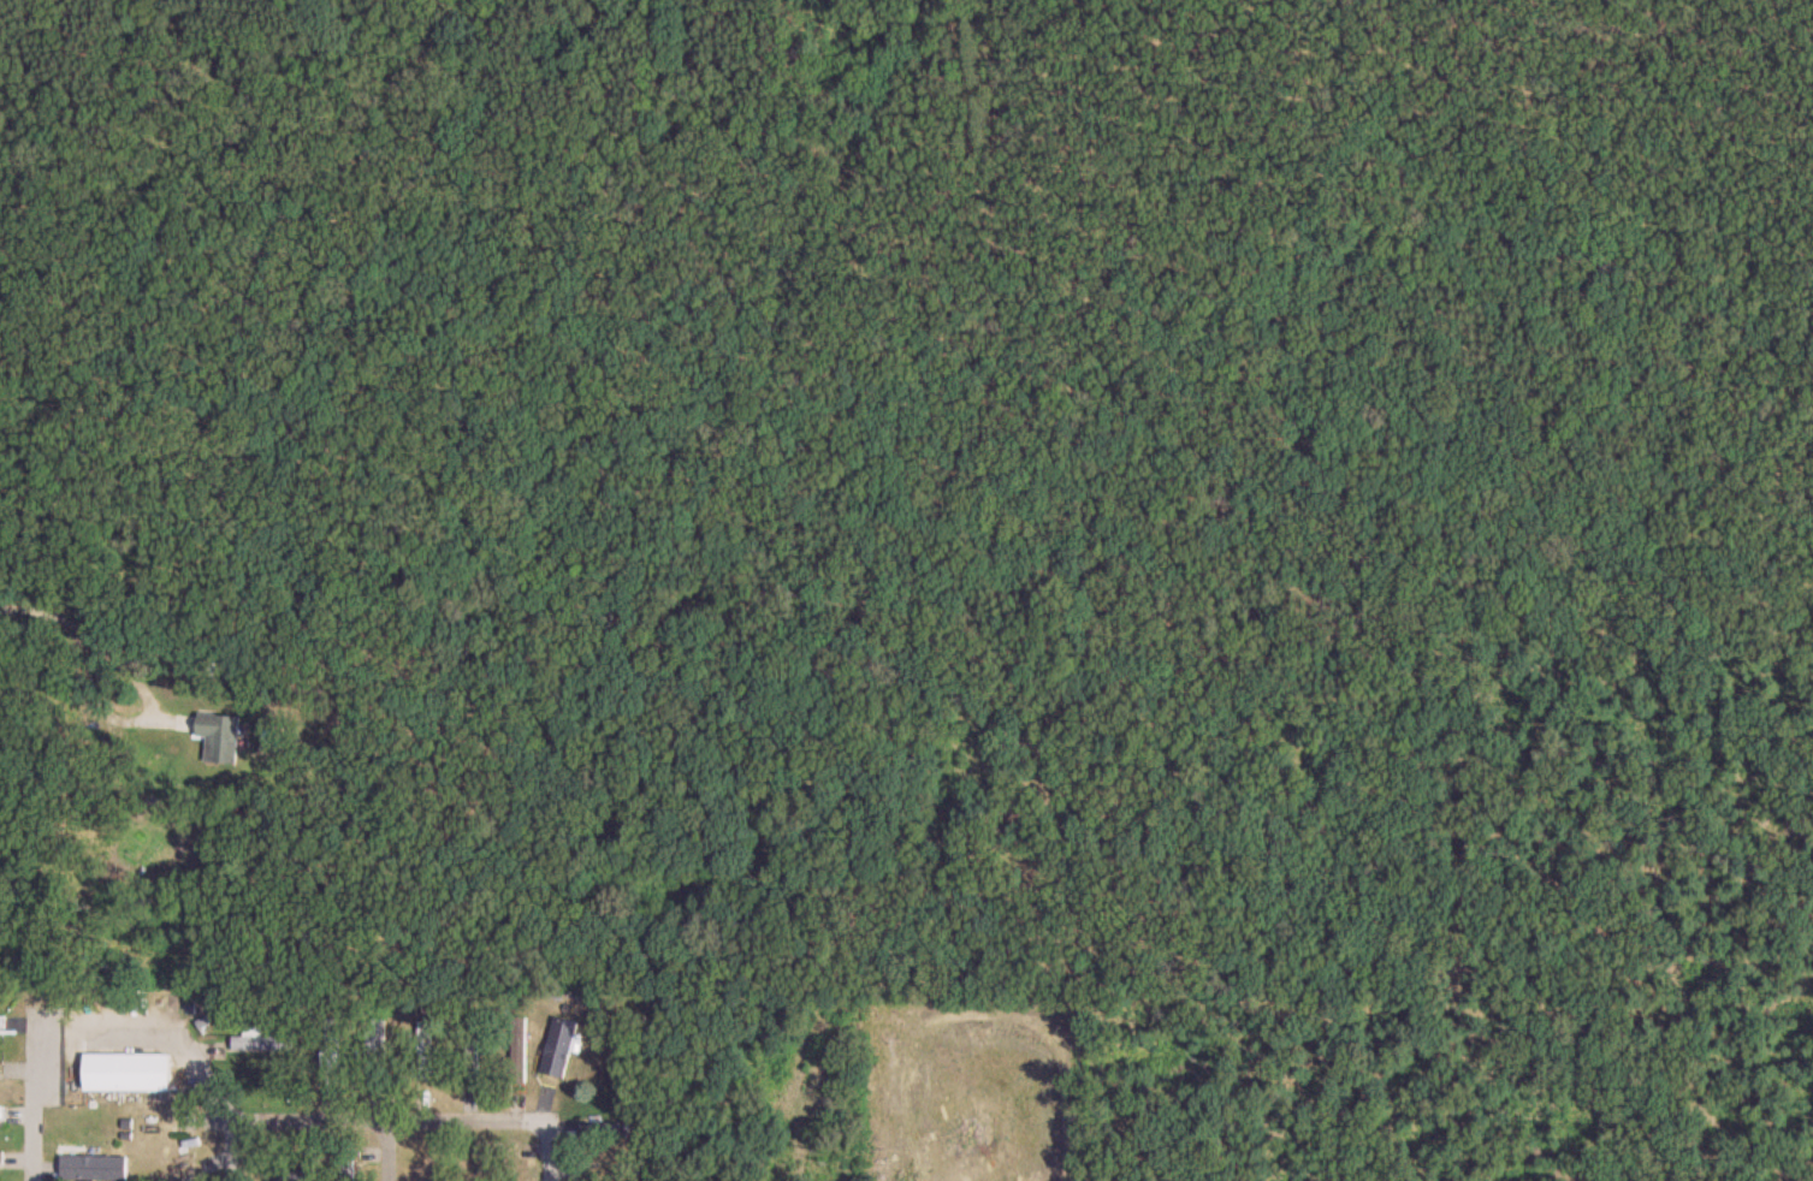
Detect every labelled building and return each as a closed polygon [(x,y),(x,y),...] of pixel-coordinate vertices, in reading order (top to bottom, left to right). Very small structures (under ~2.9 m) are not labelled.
[(196,736),(206,737),(205,762),(237,763),(239,715),(197,713),(196,736)] [(578,1023),(554,1017),(540,1073),(564,1079),(578,1023)] [(513,1018),(513,1082),(526,1082),(526,1018),(513,1018)] [(341,1075),(341,1019),(326,1019),(326,1075),(341,1075)] [(262,1024),(244,1024),(244,1036),(232,1036),(232,1051),(292,1051),(292,1037),(262,1037),(262,1024)] [(479,1079),(479,1034),(464,1034),(464,1079),(479,1079)] [(83,1090),(169,1090),(169,1053),(83,1053),(83,1090)] [(615,1134),(643,1134),(643,1124),(615,1124),(615,1134)] [(604,1135),(604,1125),(579,1125),(579,1135),(604,1135)] [(100,1167),(100,1156),(80,1156),(80,1166),(61,1166),(61,1179),(128,1180),(128,1167),(100,1167)] [(354,1161),(342,1161),(342,1180),(354,1180),(354,1161)]
